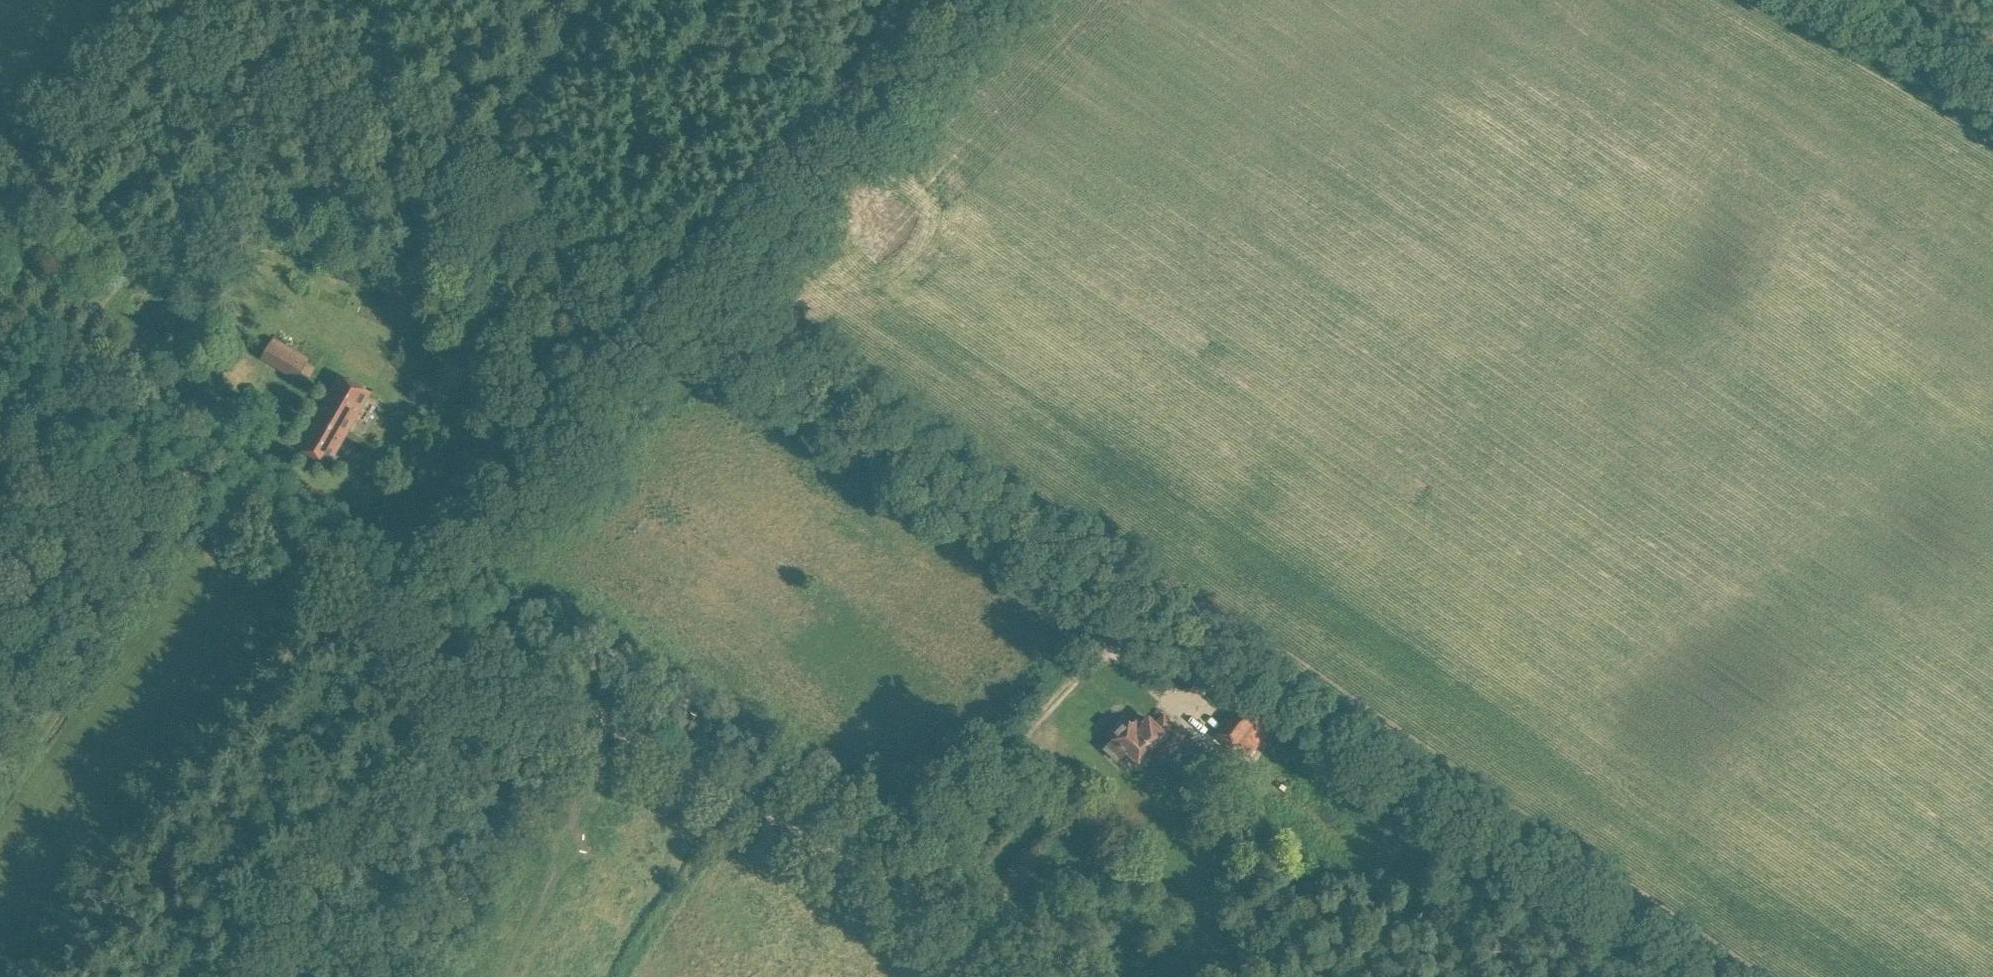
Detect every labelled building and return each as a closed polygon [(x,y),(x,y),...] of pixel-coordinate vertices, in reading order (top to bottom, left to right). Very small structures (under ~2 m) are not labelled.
[(299,377),(310,360),(291,348),(273,337),(261,357),(298,379),(299,377)] [(308,429),(298,446),(329,464),(372,391),(341,373),(308,429)] [(1262,716),(1238,698),(1212,733),(1234,750),(1240,746),(1262,716)] [(1155,723),(1150,718),(1143,725),(1138,720),(1132,726),(1129,723),(1106,748),(1117,759),(1128,749),(1139,760),(1151,748),(1163,759),(1187,735),(1165,713),(1155,723)]
